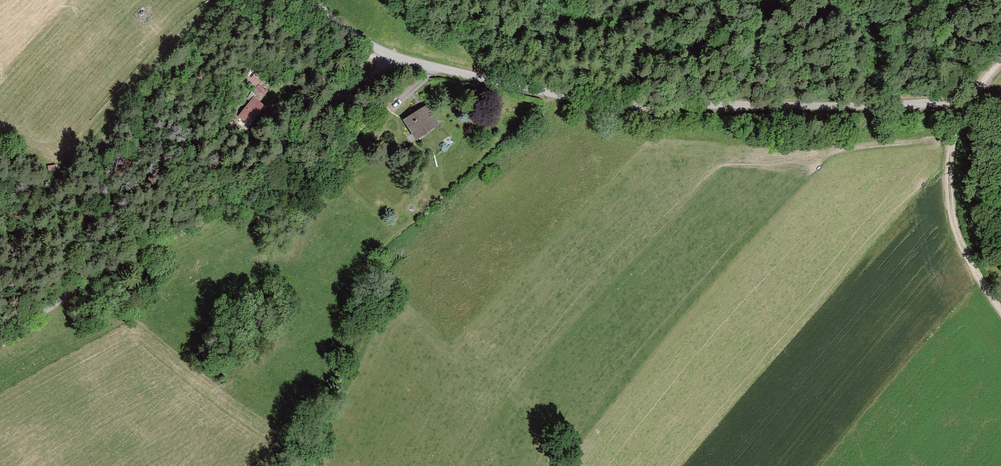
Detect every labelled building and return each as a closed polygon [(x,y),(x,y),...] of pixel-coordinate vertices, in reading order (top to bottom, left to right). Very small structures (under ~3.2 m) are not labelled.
[(250,76),(258,83),(262,79),(253,71),(250,76)] [(258,83),(254,93),(264,98),(269,88),(258,83)] [(249,125),(264,103),(253,95),(237,117),(249,125)] [(427,103),(403,118),(416,138),(440,123),(427,103)]
